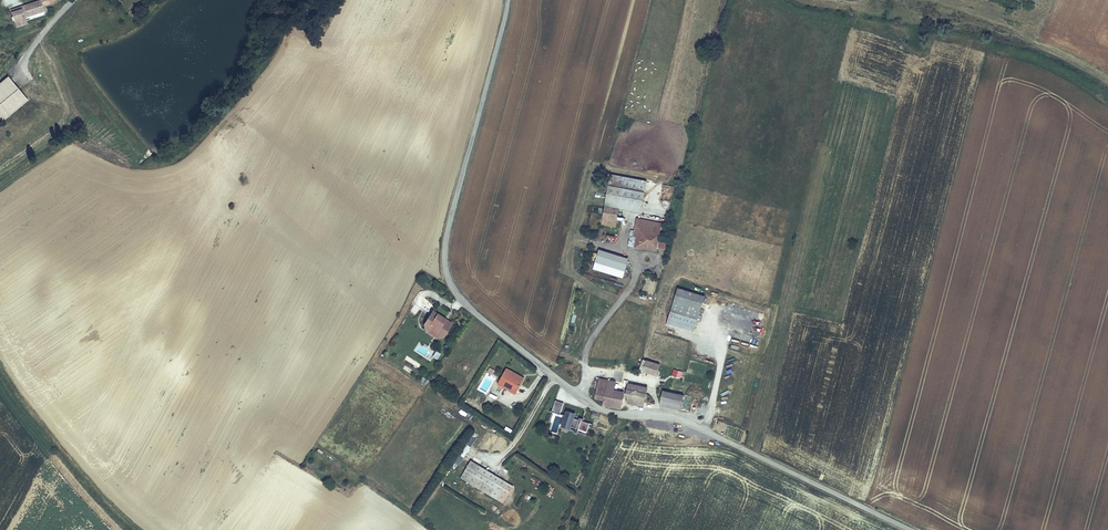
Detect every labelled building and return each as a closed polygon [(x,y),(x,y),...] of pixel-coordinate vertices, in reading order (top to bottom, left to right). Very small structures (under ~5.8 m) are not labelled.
[(35,1),(39,10),(45,8),(41,0),(37,0),(35,1)] [(35,1),(11,9),(14,16),(12,16),(13,20),(15,19),(26,16),(28,19),(46,13),(45,8),(39,10),(35,1)] [(26,16),(15,19),(17,25),(28,22),(28,19),(26,16)] [(8,75),(0,82),(0,116),(4,120),(29,99),(8,75)] [(647,180),(610,173),(600,224),(616,227),(619,207),(641,211),(647,180)] [(662,185),(661,204),(671,205),(672,185),(662,185)] [(631,230),(627,246),(656,251),(657,248),(665,249),(667,242),(658,240),(662,222),(636,217),(633,230),(631,230)] [(629,258),(599,248),(591,269),(623,279),(629,258)] [(705,295),(677,287),(666,325),(693,333),(705,295)] [(436,338),(445,336),(454,322),(447,318),(448,318),(438,311),(438,312),(433,309),(424,323),(425,330),(436,338)] [(442,353),(436,350),(433,356),(438,359),(442,353)] [(407,356),(405,360),(419,367),(421,364),(407,356)] [(656,375),(660,363),(643,358),(639,370),(656,375)] [(508,366),(498,383),(517,393),(526,377),(508,366)] [(674,369),(672,377),(680,379),(682,371),(674,369)] [(599,377),(595,398),(603,399),(601,405),(621,409),(624,391),(614,389),(616,380),(599,377)] [(625,402),(644,406),(648,386),(627,382),(624,395),(627,396),(625,402)] [(662,389),(659,405),(681,409),(683,400),(690,401),(692,395),(662,389)] [(575,412),(565,409),(564,414),(561,413),(564,402),(555,400),(548,421),(553,422),(555,415),(562,418),(560,425),(574,430),(574,432),(585,435),(589,423),(582,420),(582,418),(579,417),(578,419),(574,417),(575,412)] [(591,417),(598,419),(600,414),(593,411),(591,417)] [(464,456),(476,439),(472,436),(460,454),(464,456)] [(515,486),(472,460),(461,478),(504,503),(515,486)]
